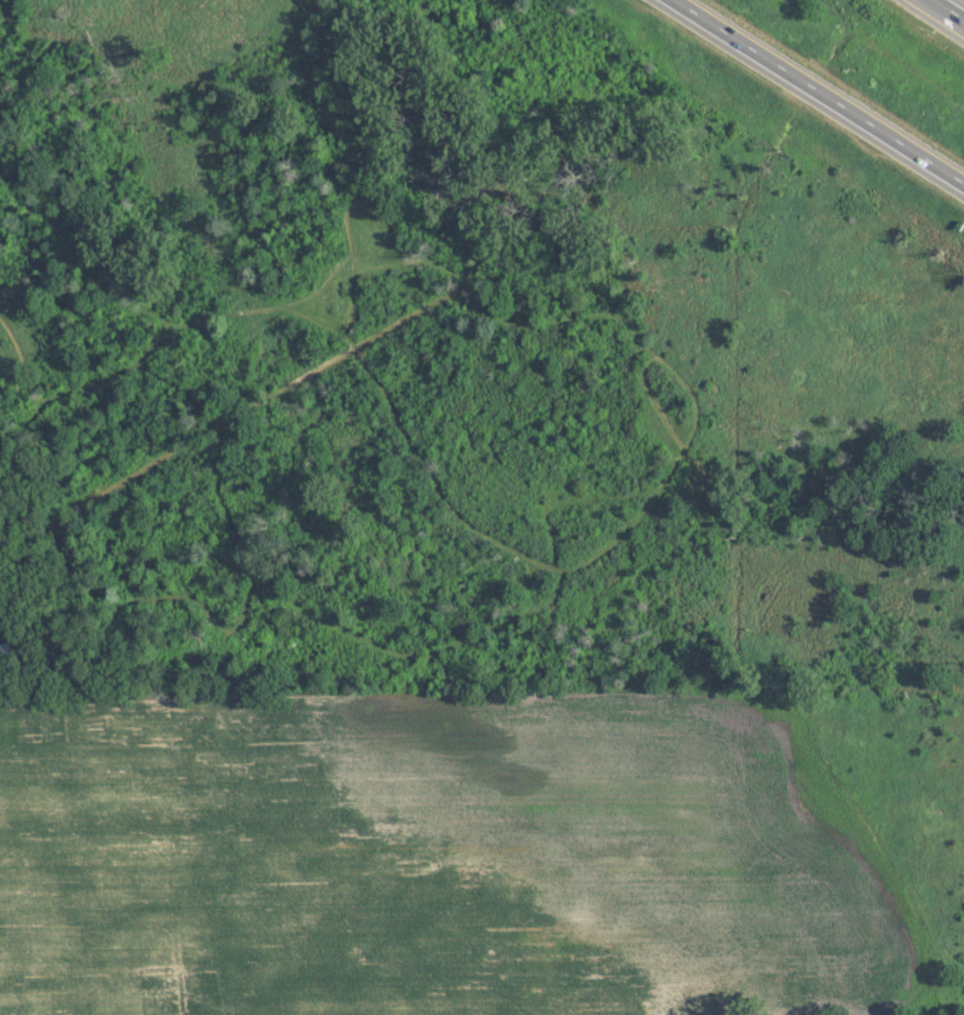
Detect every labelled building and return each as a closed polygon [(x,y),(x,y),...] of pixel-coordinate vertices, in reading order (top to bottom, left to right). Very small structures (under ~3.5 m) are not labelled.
[(15,662),(10,641),(0,643),(0,666),(15,662)]
